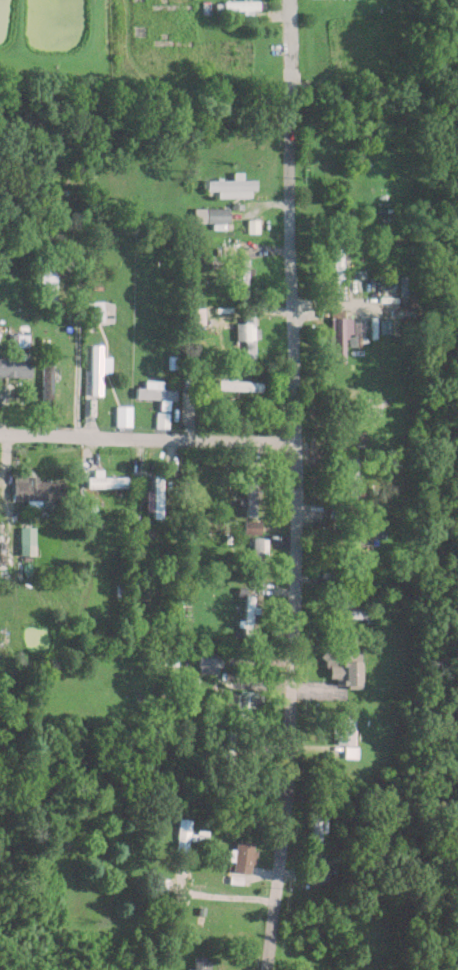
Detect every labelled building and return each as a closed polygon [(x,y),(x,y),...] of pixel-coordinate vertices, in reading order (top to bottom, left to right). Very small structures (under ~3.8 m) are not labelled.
[(259,14),(259,0),(224,0),(224,10),(243,10),(243,14),(259,14)] [(218,195),(256,195),(256,178),(207,178),(207,190),(218,190),(218,195)] [(229,207),(193,207),(193,221),(229,221),(229,207)] [(344,246),(335,247),(336,297),(345,297),(344,246)] [(250,258),(235,258),(235,289),(250,289),(250,258)] [(40,303),(56,303),(56,265),(40,265),(40,303)] [(407,274),(383,274),(383,294),(407,294),(407,274)] [(113,322),(113,300),(88,300),(88,322),(113,322)] [(330,359),(346,359),(346,344),(358,345),(358,335),(363,335),(363,318),(343,318),(343,310),(331,310),(330,359)] [(237,322),(237,338),(245,338),(245,359),(256,359),(256,314),(245,314),(245,322),(237,322)] [(111,370),(111,355),(103,355),(103,344),(91,344),(91,393),(102,393),(102,370),(111,370)] [(41,403),(53,403),(53,353),(41,353),(41,403)] [(30,375),(30,358),(0,358),(0,375),(30,375)] [(135,397),(160,398),(160,409),(157,409),(156,426),(168,427),(169,399),(175,399),(176,388),(162,388),(162,379),(146,379),(146,387),(136,386),(135,397)] [(262,379),(218,379),(218,389),(262,389),(262,379)] [(132,425),(132,404),(116,404),(116,425),(132,425)] [(149,489),(149,518),(163,518),(163,473),(153,473),(153,489),(149,489)] [(247,515),(256,515),(256,473),(247,473),(247,515)] [(39,474),(14,474),(14,498),(65,498),(65,479),(39,479),(39,474)] [(89,474),(89,483),(125,483),(125,474),(89,474)] [(34,554),(34,526),(20,526),(20,554),(34,554)] [(263,535),(254,535),(254,569),(263,569),(263,535)] [(245,633),(254,633),(254,594),(245,594),(245,633)] [(357,602),(343,602),(344,616),(376,615),(376,608),(358,608),(357,602)] [(325,693),(338,693),(338,686),(363,685),(362,642),(332,643),(333,682),(325,682),(325,693)] [(198,672),(222,672),(222,651),(198,651),(198,672)] [(257,691),(237,691),(236,721),(257,722),(257,691)] [(334,749),(343,749),(343,757),(357,757),(356,714),(334,714),(334,749)] [(226,763),(234,763),(234,730),(226,730),(226,763)] [(311,856),(322,856),(322,832),(327,832),(327,813),(311,813),(311,856)] [(251,840),(234,840),(234,879),(251,879),(251,840)] [(311,882),(328,882),(328,866),(311,866),(311,882)] [(206,955),(187,955),(187,969),(207,969),(206,955)]
